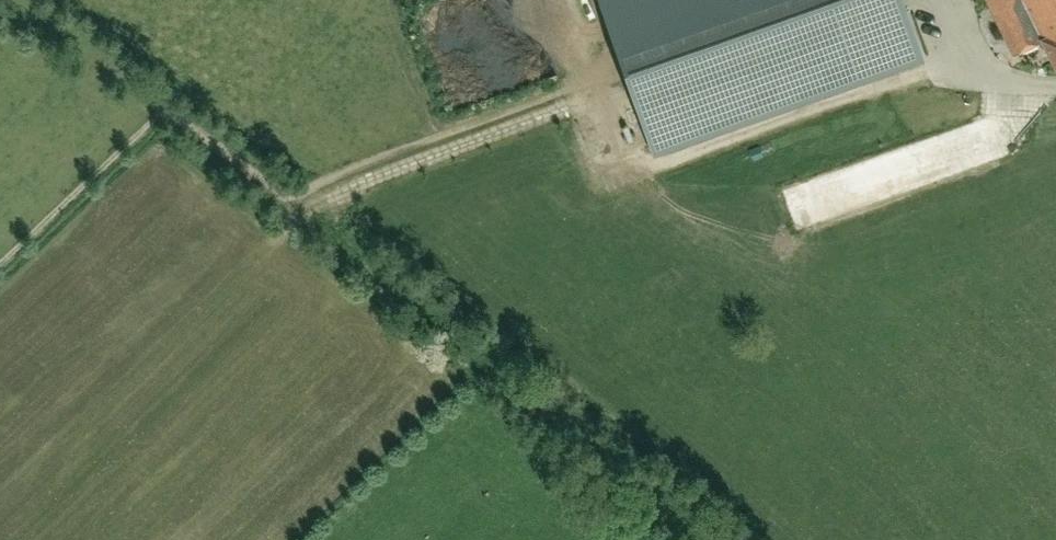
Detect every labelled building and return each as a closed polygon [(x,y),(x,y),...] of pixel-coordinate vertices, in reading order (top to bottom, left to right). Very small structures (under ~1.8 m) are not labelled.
[(653,151),(922,56),(902,0),(600,0),(653,151)] [(1013,55),(1041,41),(1055,68),(1055,67),(1055,0),(986,0),(1013,55)]
